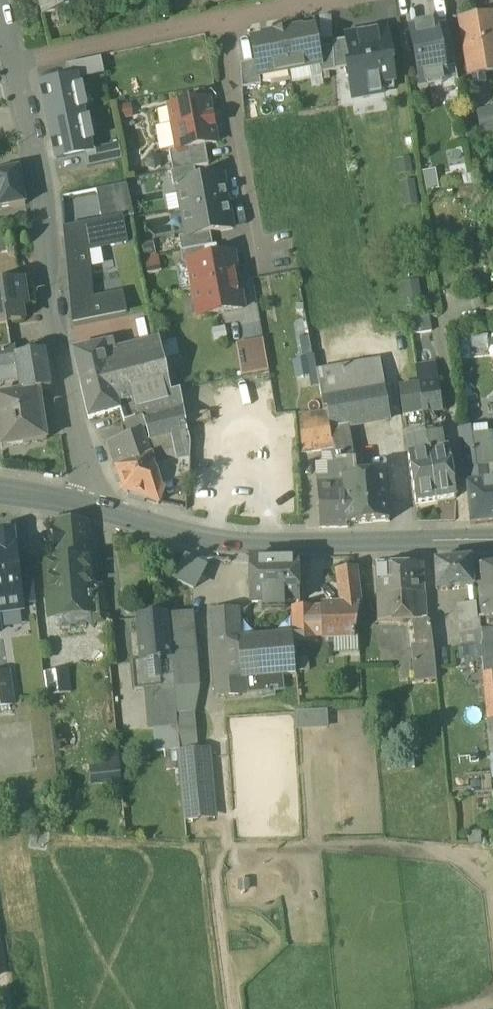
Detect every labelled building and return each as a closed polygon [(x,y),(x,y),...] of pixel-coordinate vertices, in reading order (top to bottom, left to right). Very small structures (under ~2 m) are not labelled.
[(43,17),(75,7),(73,0),(38,0),(43,17)] [(471,76),(484,73),(492,72),(492,15),(460,21),(469,76),(471,76)] [(416,57),(421,84),(446,80),(444,69),(437,34),(435,25),(412,29),(415,47),(416,57)] [(292,30),(282,32),(289,71),(320,65),(321,65),(318,50),(314,28),(294,32),(292,30)] [(386,31),(378,32),(380,40),(388,39),(386,31)] [(269,75),(289,71),(282,32),(272,34),(270,36),(251,40),(255,62),(258,77),(259,77),(269,75)] [(347,69),(353,99),(384,93),(383,90),(394,88),(390,64),(392,64),(388,39),(380,40),(378,32),(346,38),(346,40),(351,66),(347,67),(347,69)] [(437,34),(444,69),(455,67),(449,32),(437,34)] [(333,42),(333,48),(335,72),(347,69),(347,67),(351,66),(346,40),(333,42)] [(321,74),(335,72),(333,48),(318,50),(321,65),(320,65),(321,74)] [(66,66),(69,80),(76,79),(77,80),(104,75),(101,59),(66,66)] [(240,65),(242,89),(261,86),(259,77),(258,77),(255,62),(240,65)] [(289,71),(291,83),(292,85),(310,82),(312,90),(323,88),(321,74),(320,65),(289,71)] [(458,81),(455,67),(444,69),(446,80),(446,83),(458,81)] [(291,83),(289,71),(269,75),(271,87),(291,83)] [(471,76),(473,87),(486,84),(484,73),(471,76)] [(49,123),(84,116),(83,110),(78,88),(77,80),(76,79),(69,80),(41,86),(49,123)] [(169,108),(172,125),(160,127),(158,131),(160,148),(165,152),(169,151),(177,150),(177,151),(205,146),(216,144),(209,101),(169,108)] [(476,112),(480,135),(492,133),(492,109),(476,112)] [(84,116),(49,123),(56,159),(84,154),(91,152),(91,151),(89,143),(85,121),(84,116)] [(118,145),(91,151),(91,152),(84,154),(87,169),(122,161),(118,145)] [(169,151),(173,172),(194,168),(208,166),(205,146),(177,151),(177,150),(169,151)] [(410,159),(395,162),(398,178),(413,175),(410,159)] [(197,181),(194,168),(173,172),(170,173),(173,187),(177,186),(177,185),(197,181)] [(435,171),(422,174),(425,194),(439,191),(435,171)] [(0,175),(0,209),(24,205),(18,172),(0,175)] [(177,186),(182,211),(225,203),(223,190),(224,187),(222,177),(197,181),(177,185),(177,186)] [(414,183),(399,185),(403,209),(418,207),(414,183)] [(96,191),(102,222),(122,218),(122,219),(134,217),(127,185),(96,191)] [(228,217),(225,203),(182,211),(187,236),(187,237),(210,233),(232,229),(230,219),(228,217)] [(102,222),(63,230),(72,325),(126,315),(122,294),(92,300),(90,277),(88,252),(101,249),(127,244),(122,219),(122,218),(102,222)] [(179,238),(181,252),(204,248),(212,247),(210,233),(187,237),(187,236),(179,238)] [(206,260),(204,248),(181,252),(180,252),(183,264),(189,263),(206,260)] [(105,274),(101,249),(88,252),(90,277),(105,274)] [(193,289),(193,290),(235,283),(233,271),(236,270),(233,255),(206,260),(189,263),(193,289)] [(144,259),(147,275),(162,273),(158,256),(144,259)] [(189,263),(183,264),(176,265),(181,293),(193,289),(189,263)] [(21,322),(23,321),(24,319),(24,316),(23,312),(21,310),(18,310),(18,308),(28,307),(24,281),(0,285),(0,325),(1,325),(0,321),(11,319),(11,324),(21,322)] [(400,286),(405,310),(423,307),(418,282),(400,286)] [(237,295),(235,283),(193,290),(198,318),(243,310),(240,294),(237,295)] [(407,314),(409,322),(429,318),(433,317),(432,309),(407,314)] [(409,322),(411,335),(432,332),(429,318),(409,322)] [(225,328),(212,330),(214,343),(227,341),(225,328)] [(263,340),(236,345),(241,376),(268,371),(263,340)] [(305,358),(313,356),(310,340),(297,342),(301,362),(306,362),(305,358)] [(176,341),(160,344),(164,361),(179,358),(176,341)] [(105,344),(118,404),(121,403),(170,391),(164,361),(160,344),(160,342),(116,354),(112,343),(105,344)] [(73,351),(88,420),(119,411),(118,404),(105,344),(74,351),(73,351)] [(16,365),(15,355),(15,350),(0,352),(0,367),(16,365)] [(18,380),(20,391),(20,392),(38,390),(50,388),(44,351),(15,355),(16,365),(18,380)] [(305,358),(306,362),(309,377),(309,378),(317,376),(316,371),(313,356),(305,358)] [(318,385),(321,400),(385,390),(380,360),(316,371),(317,376),(318,385)] [(298,378),(309,377),(306,362),(301,362),(295,364),(298,378)] [(18,380),(16,365),(0,367),(0,382),(18,380)] [(416,370),(418,386),(437,383),(435,368),(416,370)] [(438,383),(437,383),(418,386),(423,415),(431,415),(443,413),(438,383)] [(398,388),(403,418),(423,415),(418,386),(398,388)] [(38,390),(20,392),(20,391),(0,394),(0,435),(1,445),(45,438),(38,390)] [(327,413),(329,430),(350,427),(390,420),(385,391),(385,390),(321,400),(323,412),(327,411),(327,413)] [(119,411),(124,425),(125,425),(143,419),(183,409),(180,391),(171,393),(170,391),(121,403),(118,404),(119,411)] [(175,452),(174,462),(189,459),(189,439),(186,434),(187,434),(183,409),(143,419),(146,430),(150,444),(172,438),(175,452)] [(299,417),(302,454),(321,452),(333,450),(330,435),(329,430),(327,413),(299,417)] [(441,430),(431,415),(423,415),(426,436),(441,434),(441,430)] [(131,431),(133,435),(141,432),(146,430),(143,419),(125,425),(128,432),(131,431)] [(350,427),(329,430),(330,435),(331,441),(352,437),(350,427)] [(466,469),(479,468),(492,466),(492,461),(491,435),(488,435),(488,427),(462,430),(465,469),(466,469)] [(150,456),(161,485),(171,483),(167,463),(174,462),(175,452),(172,438),(150,444),(146,430),(141,432),(150,456)] [(150,456),(141,432),(133,435),(107,444),(115,469),(150,456)] [(426,436),(428,453),(444,452),(441,434),(426,436)] [(411,438),(413,455),(428,453),(426,436),(411,438)] [(337,463),(340,478),(369,476),(368,459),(356,460),(352,437),(331,441),(337,463)] [(337,463),(333,450),(321,452),(321,463),(315,463),(316,482),(317,482),(333,482),(329,465),(337,463)] [(448,451),(444,452),(428,453),(436,501),(455,498),(448,451)] [(436,501),(428,453),(413,455),(408,455),(416,504),(436,501)] [(124,493),(158,505),(163,492),(161,485),(150,456),(115,469),(124,493)] [(171,483),(174,483),(186,482),(190,482),(189,459),(174,462),(167,463),(171,483)] [(329,465),(333,482),(341,481),(340,478),(337,463),(329,465)] [(492,482),(492,466),(479,468),(480,483),(492,482)] [(466,469),(468,484),(480,483),(479,468),(466,469)] [(386,474),(369,476),(340,478),(341,481),(343,481),(346,524),(389,521),(386,474)] [(343,481),(341,481),(333,482),(317,482),(320,528),(346,528),(346,524),(343,481)] [(480,483),(468,484),(467,484),(471,521),(471,524),(492,522),(492,482),(480,483)] [(58,548),(59,560),(89,557),(85,521),(56,520),(57,530),(55,530),(56,548),(58,548)] [(22,609),(21,604),(17,568),(13,532),(0,533),(0,612),(22,609)] [(207,565),(186,554),(172,582),(194,592),(207,565)] [(46,561),(51,616),(93,612),(94,612),(91,588),(89,557),(59,560),(46,561)] [(252,562),(253,603),(299,603),(298,557),(252,558),(252,562)] [(433,561),(436,590),(474,587),(473,586),(471,563),(471,558),(433,561)] [(479,595),(492,592),(492,566),(487,568),(486,561),(471,563),(473,586),(478,584),(479,595)] [(376,566),(377,596),(423,594),(421,564),(376,566)] [(17,568),(21,604),(36,602),(31,566),(17,568)] [(321,634),(322,639),(332,639),(354,638),(358,619),(360,606),(355,568),(337,570),(341,607),(320,607),(321,634)] [(93,612),(94,624),(106,623),(103,587),(91,588),(94,612),(93,612)] [(483,619),(491,618),(492,617),(492,592),(479,595),(483,618),(483,619)] [(425,617),(423,594),(377,596),(379,620),(379,621),(414,620),(425,619),(425,617)] [(457,606),(459,624),(477,621),(475,605),(457,606)] [(292,635),(293,644),(316,643),(314,607),(298,608),(294,625),(292,635)] [(22,609),(0,612),(0,632),(25,629),(22,609)] [(217,693),(222,697),(239,696),(243,691),(242,679),(240,640),(238,615),(233,611),(215,612),(211,617),(217,693)] [(167,616),(169,640),(190,638),(192,638),(190,614),(167,616)] [(137,619),(141,662),(141,663),(170,660),(167,616),(137,619)] [(430,623),(425,617),(425,619),(414,620),(417,646),(417,647),(433,646),(430,623)] [(483,676),(492,675),(492,648),(491,618),(483,619),(480,620),(480,621),(481,648),(482,658),(483,676)] [(480,621),(477,621),(459,624),(462,650),(470,649),(481,648),(480,621)] [(277,626),(278,637),(292,635),(294,625),(277,626)] [(293,644),(292,635),(278,637),(240,640),(242,679),(259,678),(282,676),(296,675),(293,644)] [(194,686),(190,638),(169,640),(173,688),(194,686)] [(354,638),(332,639),(333,654),(360,653),(359,638),(354,638)] [(412,647),(416,682),(436,680),(433,646),(417,647),(417,646),(412,647)] [(471,659),(482,658),(481,648),(470,649),(471,659)] [(308,658),(296,659),(297,673),(309,672),(308,658)] [(173,688),(170,660),(141,663),(141,662),(132,663),(134,692),(144,691),(151,690),(173,688)] [(44,672),(47,697),(71,693),(68,669),(44,672)] [(13,704),(9,673),(0,674),(0,706),(13,704)] [(486,723),(492,722),(492,675),(483,676),(486,723)] [(282,676),(259,678),(260,689),(283,687),(282,676)] [(243,691),(239,696),(260,694),(260,689),(259,678),(242,679),(243,691)] [(173,688),(174,705),(176,729),(177,734),(196,732),(195,715),(200,685),(194,686),(173,688)] [(151,690),(152,707),(174,705),(173,688),(151,690)] [(152,707),(151,690),(144,691),(148,732),(152,731),(154,731),(152,707)] [(174,705),(152,707),(154,731),(176,729),(174,705)] [(327,712),(295,713),(296,732),(328,730),(327,712)] [(177,734),(176,729),(154,731),(152,731),(154,754),(178,752),(177,734)] [(177,734),(178,752),(178,753),(179,753),(198,751),(196,732),(177,734)] [(185,822),(217,822),(211,750),(198,751),(179,753),(185,822)] [(107,767),(109,785),(122,783),(119,752),(106,754),(107,767)] [(164,755),(166,774),(178,773),(176,754),(164,755)] [(94,769),(96,786),(109,785),(107,767),(94,769)]
